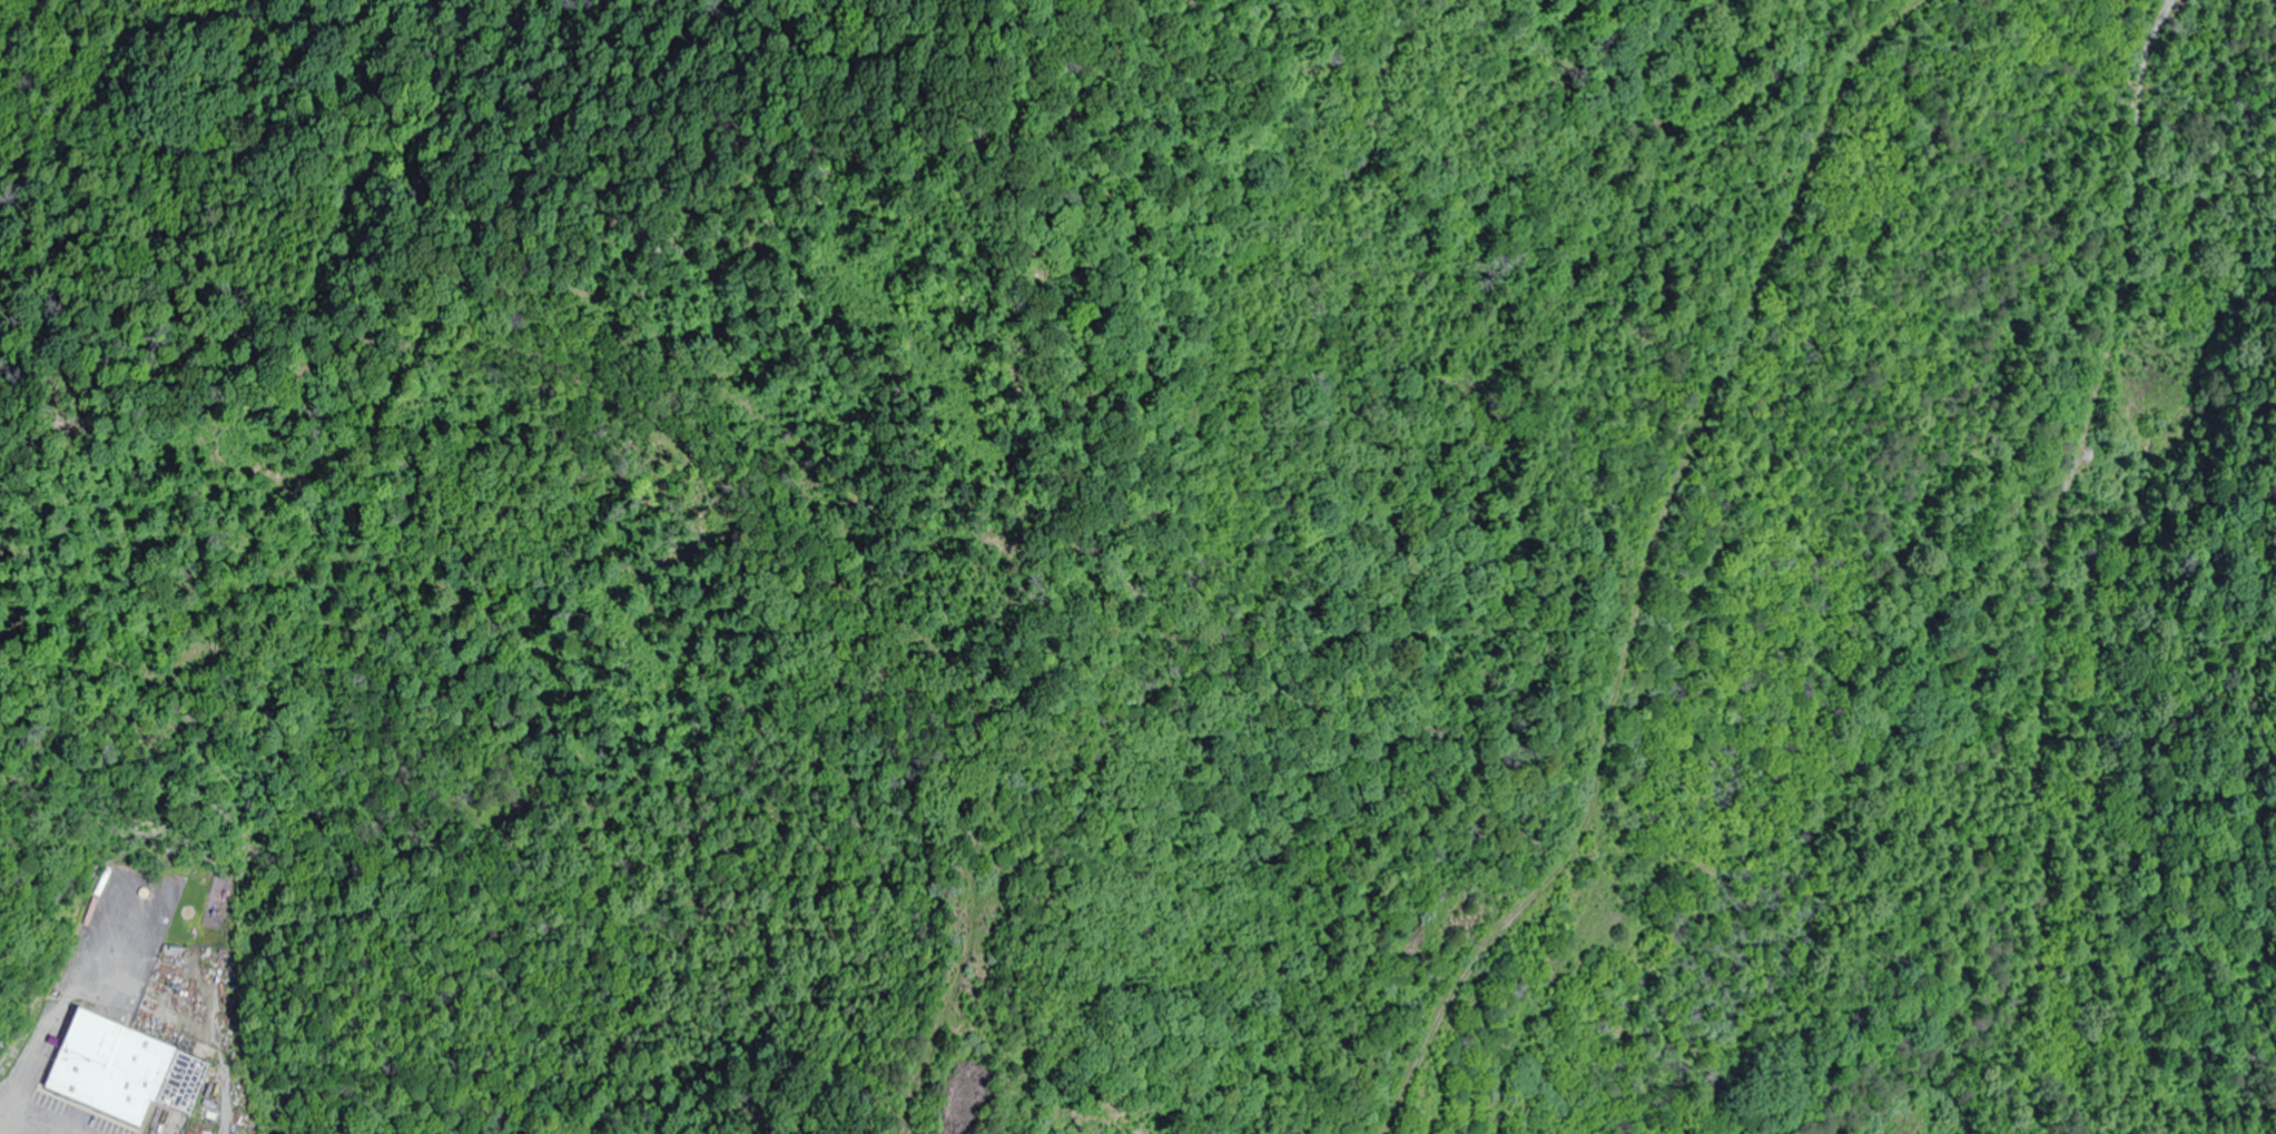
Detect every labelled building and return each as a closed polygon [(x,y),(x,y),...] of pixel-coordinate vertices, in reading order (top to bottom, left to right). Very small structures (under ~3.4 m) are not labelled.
[(172,952),(163,950),(158,970),(167,972),(172,952)] [(207,1062),(67,1010),(36,1090),(133,1127),(143,1101),(186,1118),(207,1062)]
